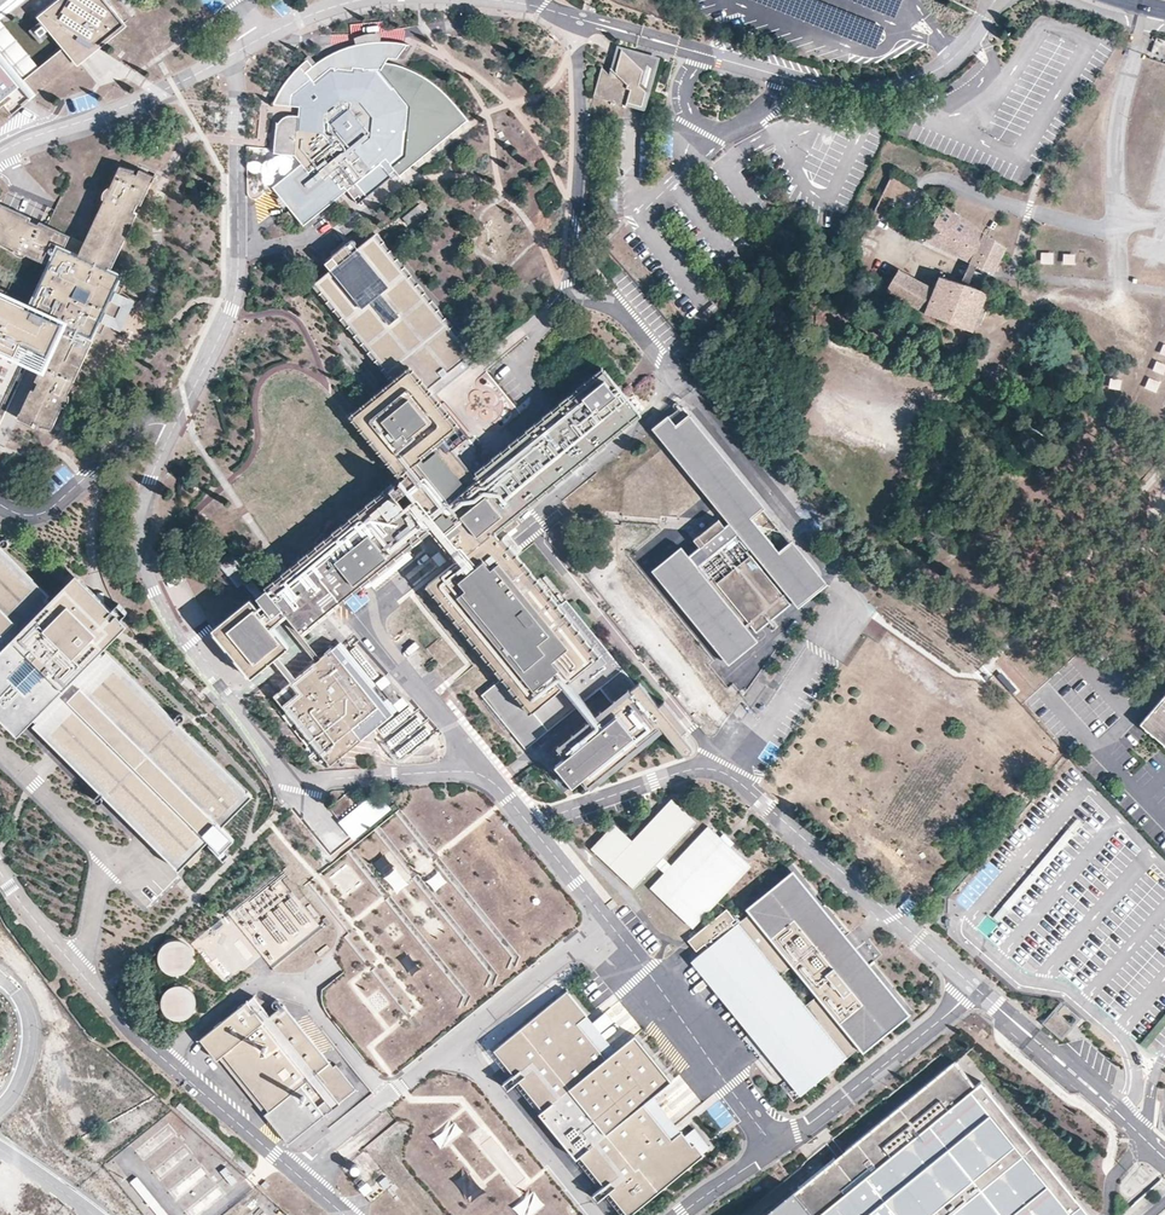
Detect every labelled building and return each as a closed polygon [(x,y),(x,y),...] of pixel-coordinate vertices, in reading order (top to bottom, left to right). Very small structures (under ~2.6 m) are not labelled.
[(20,0),(0,0),(0,16),(20,0)] [(101,0),(65,0),(43,17),(47,22),(36,31),(43,40),(54,31),(78,60),(91,50),(121,26),(101,0)] [(33,73),(39,68),(0,20),(0,32),(33,73)] [(18,87),(29,100),(36,95),(24,80),(33,73),(0,32),(0,102),(18,87)] [(306,118),(299,117),(295,116),(294,116),(289,116),(288,116),(286,117),(282,120),(279,124),(277,124),(274,154),(295,156),(301,165),(272,190),(302,225),(345,190),(358,207),(390,180),(388,178),(394,173),(402,180),(468,123),(454,106),(436,88),(415,76),(399,69),(384,67),(387,62),(398,62),(407,48),(393,45),(374,45),(353,48),(337,54),(326,59),(314,67),(307,60),(288,80),(281,91),(274,104),(290,105),(308,106),(306,118)] [(53,60),(69,75),(79,65),(64,50),(53,60)] [(644,71),(622,51),(615,74),(616,74),(615,79),(609,77),(609,75),(602,68),(594,97),(626,106),(627,103),(642,107),(647,92),(640,85),(644,71)] [(295,116),(299,117),(306,118),(308,106),(290,105),(290,111),(289,116),(294,116),(295,116)] [(111,268),(137,213),(134,212),(138,203),(141,205),(155,176),(140,169),(137,174),(134,172),(135,170),(120,166),(78,254),(72,252),(72,250),(65,247),(70,236),(39,221),(38,224),(30,221),(31,218),(0,203),(0,243),(49,266),(35,295),(33,295),(29,305),(27,310),(41,317),(42,315),(61,324),(39,370),(35,380),(38,382),(34,390),(32,389),(18,418),(33,425),(34,422),(39,424),(52,427),(57,417),(55,415),(61,409),(101,325),(98,324),(99,321),(114,291),(115,288),(117,289),(124,274),(111,268)] [(907,181),(895,172),(891,179),(903,187),(907,181)] [(902,194),(887,187),(856,252),(870,259),(902,194)] [(1006,247),(943,205),(925,242),(994,273),(1006,247)] [(367,242),(339,208),(311,230),(335,259),(326,267),(308,245),(298,253),(321,281),(367,242)] [(455,561),(450,565),(427,583),(429,586),(438,596),(502,674),(478,693),(522,747),(576,704),(583,698),(621,668),(588,627),(580,634),(578,631),(586,624),(570,604),(561,611),(502,538),(500,538),(496,532),(640,414),(603,369),(477,472),(477,473),(474,476),(441,435),(452,426),(443,414),(445,413),(439,405),(433,409),(420,395),(471,353),(375,235),(367,242),(321,281),(316,284),(395,383),(357,416),(404,475),(285,572),(266,588),(270,593),(265,598),(271,606),(266,610),(272,616),(282,609),(287,614),(301,632),(424,533),(429,529),(455,561)] [(1064,255),(1064,265),(1074,266),(1075,256),(1064,255)] [(964,279),(976,284),(981,272),(969,267),(964,279)] [(986,293),(941,277),(935,290),(899,270),(887,290),(925,311),(972,331),(986,293)] [(135,301),(114,291),(99,321),(121,332),(135,301)] [(39,370),(61,324),(42,315),(41,317),(27,310),(29,305),(0,292),(0,352),(39,370)] [(440,395),(477,368),(470,360),(434,387),(440,395)] [(654,429),(681,462),(723,515),(730,523),(724,527),(718,520),(694,540),(700,547),(689,556),(681,547),(653,570),(732,667),(760,645),(746,628),(751,625),(753,628),(789,599),(800,612),(828,590),(684,408),(683,408),(683,407),(669,416),(669,417),(668,417),(668,418),(668,419),(666,421),(665,420),(654,429)] [(730,523),(723,515),(718,520),(724,527),(730,523)] [(424,533),(450,565),(455,561),(429,529),(424,533)] [(179,870),(186,864),(190,868),(204,854),(199,850),(209,840),(211,842),(209,845),(223,860),(229,854),(224,849),(234,839),(222,827),(252,797),(247,792),(103,649),(127,625),(121,619),(127,612),(118,603),(112,610),(77,574),(53,598),(0,546),(0,717),(18,735),(34,719),(37,722),(34,725),(175,865),(174,865),(179,870)] [(249,578),(229,552),(217,562),(237,587),(249,578)] [(414,560),(398,569),(409,587),(424,579),(414,560)] [(438,596),(429,586),(392,616),(400,626),(438,596)] [(268,620),(250,598),(212,629),(251,677),(289,646),(273,625),(287,614),(282,609),(272,616),(268,620)] [(376,706),(331,650),(275,695),(320,751),(331,764),(362,739),(351,726),(376,706)] [(391,678),(385,670),(377,676),(384,685),(391,678)] [(691,745),(640,682),(631,690),(632,691),(631,692),(629,689),(596,715),(599,719),(592,724),(589,721),(557,747),(566,758),(556,765),(563,774),(569,769),(573,773),(566,779),(573,787),(583,779),(591,789),(663,731),(664,730),(682,753),(684,754),(686,754),(688,754),(690,753),(692,751),(692,748),(692,747),(691,745)] [(1140,725),(1164,745),(1164,695),(1140,725)] [(596,715),(583,698),(576,704),(589,721),(592,724),(599,719),(596,715)] [(416,713),(413,708),(401,718),(404,722),(416,713)] [(429,725),(423,718),(410,728),(416,736),(429,725)] [(400,729),(394,723),(383,732),(388,739),(400,729)] [(393,812),(378,794),(339,824),(354,843),(393,812)] [(696,823),(672,800),(633,841),(615,825),(593,849),(635,889),(657,865),(664,858),(696,823)] [(752,866),(709,826),(672,866),(665,873),(651,888),(694,929),(752,866)] [(389,856),(377,863),(397,896),(409,888),(389,856)] [(672,866),(664,858),(657,865),(665,873),(672,866)] [(750,913),(739,923),(847,1057),(859,1047),(863,1052),(910,1013),(793,870),(746,909),(750,913)] [(430,881),(436,893),(450,885),(444,873),(430,881)] [(272,961),(319,929),(282,877),(191,940),(222,984),(266,953),(272,961)] [(727,909),(688,940),(696,950),(705,943),(708,947),(696,957),(805,1092),(847,1057),(739,923),(735,926),(731,922),(735,919),(727,909)] [(192,964),(193,958),(192,951),(188,945),(183,941),(176,940),(169,941),(164,945),(160,951),(159,957),(160,964),(164,970),(169,973),(176,975),(182,973),(188,970),(192,964)] [(861,948),(870,961),(879,954),(870,941),(861,948)] [(163,996),(162,1002),(163,1009),(167,1015),(173,1018),(179,1020),(186,1019),(191,1015),(195,1009),(196,1003),(195,996),(191,990),(186,987),(179,985),(173,987),(167,990),(163,996)] [(496,1052),(514,1075),(501,1085),(507,1092),(520,1081),(544,1112),(539,1116),(575,1162),(581,1157),(604,1186),(590,1197),(596,1204),(609,1194),(626,1214),(633,1214),(705,1157),(656,1095),(671,1083),(635,1037),(618,1050),(590,1015),(572,992),(496,1052)] [(254,996),(198,1042),(214,1061),(221,1055),(268,1112),(264,1116),(289,1146),(359,1089),(334,1060),(331,1063),(284,1006),(271,1017),(254,996)] [(1058,1012),(1064,1005),(1061,1002),(1042,1024),(1062,1041),(1081,1020),(1072,1012),(1065,1020),(1072,1026),(1062,1038),(1045,1023),(1055,1012),(1058,1015),(1059,1013),(1058,1012)] [(1072,1012),(1064,1005),(1058,1012),(1059,1013),(1058,1015),(1055,1012),(1045,1023),(1062,1038),(1072,1026),(1065,1020),(1072,1012)] [(986,1083),(979,1087),(961,1063),(795,1196),(791,1191),(760,1214),(1089,1214),(986,1083)] [(455,1126),(436,1141),(441,1147),(460,1132),(455,1126)] [(220,1197),(214,1188),(212,1190),(205,1181),(209,1178),(202,1170),(174,1191),(192,1214),(196,1214),(220,1197)] [(469,1175),(458,1181),(468,1197),(479,1191),(469,1175)] [(546,1207),(536,1192),(514,1207),(520,1214),(535,1214),(546,1207)]
